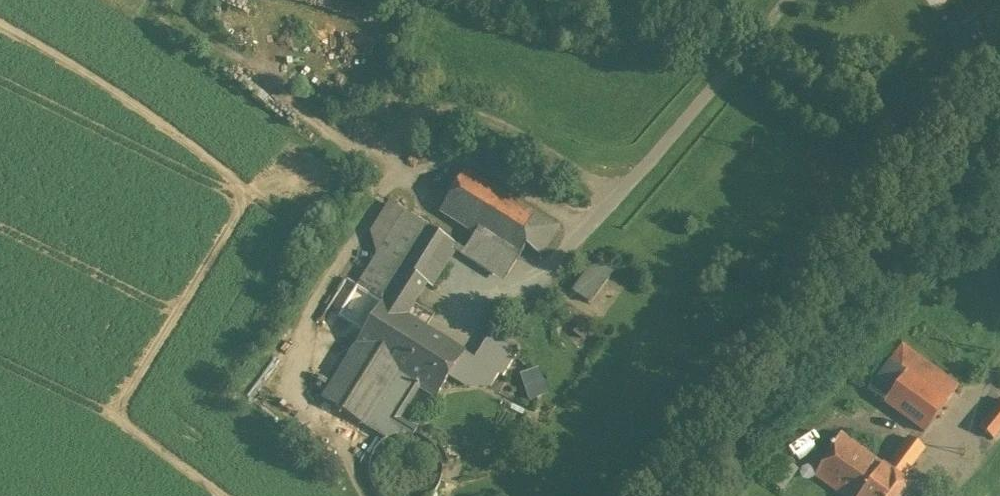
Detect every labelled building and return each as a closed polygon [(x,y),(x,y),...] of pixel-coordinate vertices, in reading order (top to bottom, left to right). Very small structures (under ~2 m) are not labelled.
[(476,234),(518,260),(526,247),(541,256),(559,228),(466,170),(441,211),(476,234)] [(384,301),(430,228),(405,212),(357,288),(383,303),(384,301)] [(432,271),(448,240),(430,228),(384,301),(408,316),(416,302),(426,284),(432,271)] [(466,251),(459,246),(456,251),(504,281),(518,260),(476,234),(466,251)] [(448,240),(432,271),(441,276),(456,251),(459,246),(448,240)] [(574,292),(589,303),(611,272),(596,261),(574,292)] [(432,271),(426,284),(433,288),(441,276),(432,271)] [(426,284),(416,302),(422,305),(433,288),(426,284)] [(398,372),(403,375),(431,331),(427,328),(408,316),(384,301),(383,303),(356,345),(398,372)] [(408,316),(427,328),(436,314),(422,305),(416,302),(408,316)] [(572,334),(586,345),(597,330),(582,320),(572,334)] [(431,331),(403,375),(419,385),(437,396),(450,375),(465,352),(431,331)] [(475,359),(474,360),(497,374),(512,349),(490,335),(475,359)] [(322,399),(365,426),(398,372),(356,345),(322,399)] [(885,403),(925,432),(959,386),(903,346),(871,391),(886,402),(885,403)] [(475,359),(465,352),(450,375),(466,385),(473,375),(489,385),(497,374),(474,360),(475,359)] [(529,399),(550,394),(544,366),(523,371),(529,399)] [(365,426),(386,440),(394,435),(400,433),(406,433),(415,433),(416,431),(397,420),(419,385),(403,375),(398,372),(365,426)] [(994,439),(999,432),(999,403),(980,428),(994,439)] [(376,488),(383,495),(431,495),(439,486),(443,474),(442,462),(438,450),(429,441),(421,436),(415,433),(406,433),(400,433),(394,435),(386,440),(383,442),(375,452),(371,464),(371,476),(376,488)] [(841,433),(816,475),(845,495),(861,495),(884,466),(841,433)] [(926,450),(909,438),(887,468),(903,480),(926,450)] [(887,468),(884,466),(861,495),(904,495),(911,486),(903,480),(887,468)]
